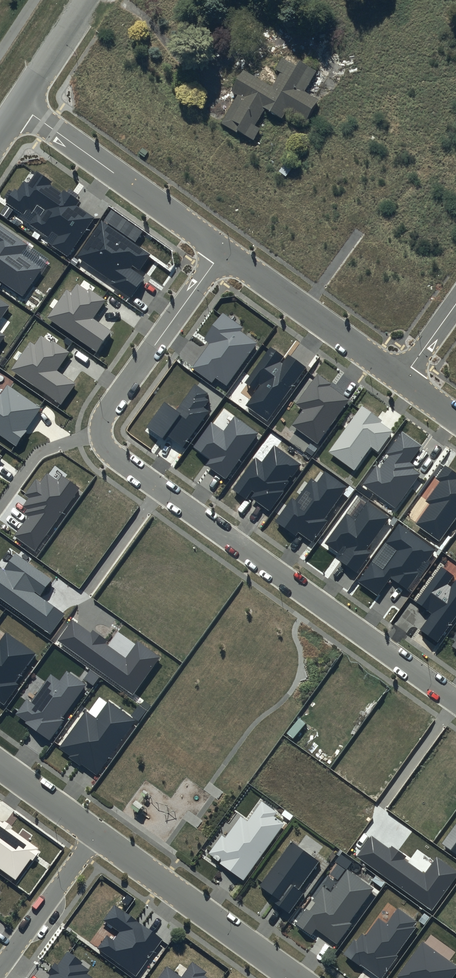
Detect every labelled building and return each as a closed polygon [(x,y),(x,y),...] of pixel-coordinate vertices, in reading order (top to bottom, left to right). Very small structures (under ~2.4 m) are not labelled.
[(238,96),(222,123),(237,134),(239,132),(254,142),(261,131),(255,128),(266,110),(282,120),(288,111),(307,123),(319,101),(305,93),(317,72),(301,63),(298,68),(282,60),(276,70),(282,73),(273,88),(245,72),(233,93),(238,96)] [(52,181),(36,171),(28,183),(24,181),(17,191),(15,189),(6,202),(24,215),(21,218),(48,237),(46,241),(68,256),(95,217),(77,205),(80,201),(63,189),(61,192),(50,184),(52,181)] [(150,254),(101,221),(77,256),(114,282),(111,285),(131,299),(145,278),(131,268),(132,266),(139,270),(150,254)] [(0,226),(0,281),(23,297),(43,269),(21,254),(27,245),(0,226)] [(88,291),(77,284),(71,292),(67,289),(47,318),(97,352),(111,331),(93,319),(106,300),(90,289),(88,291)] [(0,299),(0,319),(9,306),(0,299)] [(244,327),(223,312),(203,339),(209,344),(192,367),(211,382),(215,377),(226,385),(257,343),(241,331),(244,327)] [(51,343),(41,336),(34,345),(30,342),(11,370),(60,404),(75,384),(56,371),(69,352),(53,341),(51,343)] [(286,358),(270,347),(245,382),(255,390),(244,405),(268,422),(306,368),(288,355),(286,358)] [(332,384),(318,374),(296,404),(303,409),(292,425),(317,443),(348,399),(330,386),(332,384)] [(208,393),(195,384),(176,411),(164,402),(147,427),(163,438),(166,435),(183,447),(209,411),(203,408),(209,400),(205,398),(208,393)] [(7,385),(1,393),(0,393),(0,435),(16,446),(27,431),(25,430),(41,408),(7,385)] [(382,420),(362,406),(330,452),(355,469),(371,446),(378,451),(392,431),(380,423),(382,420)] [(259,432),(234,415),(223,430),(211,422),(193,447),(210,459),(206,465),(226,479),(259,432)] [(422,445),(402,431),(386,454),(388,455),(380,468),(377,466),(363,485),(395,507),(419,474),(413,469),(415,466),(410,462),(422,445)] [(301,464),(274,446),(262,463),(255,458),(233,489),(246,499),(252,491),(254,493),(251,498),(269,511),(284,491),(282,490),(301,464)] [(445,465),(436,478),(439,481),(425,501),(429,504),(415,524),(439,541),(455,517),(455,473),(445,465)] [(347,487),(324,471),(317,482),(311,478),(296,501),(292,498),(276,522),(296,536),(298,533),(312,542),(327,520),(325,518),(347,487)] [(80,488),(61,475),(57,481),(47,473),(40,482),(35,479),(24,495),(28,498),(22,506),(26,509),(24,513),(28,517),(14,536),(35,551),(80,488)] [(390,517),(368,502),(355,520),(346,514),(325,543),(342,555),(339,559),(357,572),(371,553),(367,550),(390,517)] [(435,550),(399,525),(358,582),(378,596),(390,578),(407,590),(435,550)] [(16,553),(3,570),(0,568),(0,598),(50,634),(64,614),(40,597),(52,579),(16,553)] [(441,567),(416,602),(431,613),(419,630),(437,643),(455,617),(455,579),(451,587),(447,584),(454,576),(441,567)] [(90,633),(73,620),(58,640),(132,694),(160,657),(138,641),(125,658),(105,643),(107,641),(92,630),(90,633)] [(6,632),(0,640),(0,702),(4,705),(18,685),(15,682),(36,653),(6,632)] [(60,679),(51,672),(31,700),(27,697),(16,712),(27,720),(26,721),(50,739),(65,719),(62,717),(87,683),(67,669),(60,679)] [(137,719),(109,699),(96,717),(87,710),(59,746),(70,754),(69,756),(81,764),(82,763),(97,774),(137,719)] [(248,820),(241,814),(225,836),(223,834),(210,852),(214,855),(213,857),(244,878),(283,822),(274,816),(277,811),(262,800),(248,820)] [(0,821),(0,868),(15,879),(30,859),(32,861),(39,852),(36,850),(38,848),(12,829),(13,827),(4,821),(3,823),(0,821)] [(443,843),(455,852),(455,824),(443,843)] [(371,836),(357,856),(432,910),(455,876),(455,871),(437,857),(424,874),(404,860),(406,856),(392,846),(389,849),(371,836)] [(320,860),(292,840),(260,885),(274,894),(271,899),(289,912),(304,892),(299,889),(320,860)] [(374,887),(347,868),(331,891),(323,885),(313,899),(315,901),(310,909),(307,907),(296,923),(312,934),(316,928),(337,943),(352,922),(350,921),(374,887)] [(162,940),(114,905),(104,920),(120,931),(114,940),(107,935),(97,948),(136,976),(162,940)] [(398,907),(387,923),(379,917),(366,935),(363,933),(357,940),(355,939),(344,954),(360,966),(362,964),(381,977),(398,956),(396,954),(417,927),(415,925),(418,922),(398,907)] [(423,941),(397,976),(400,977),(452,977),(455,973),(455,965),(423,941)] [(67,951),(58,965),(55,962),(47,973),(50,975),(48,977),(93,977),(87,974),(90,970),(82,965),(83,962),(67,951)] [(192,961),(181,976),(167,966),(158,977),(209,977),(205,975),(207,972),(192,961)]
